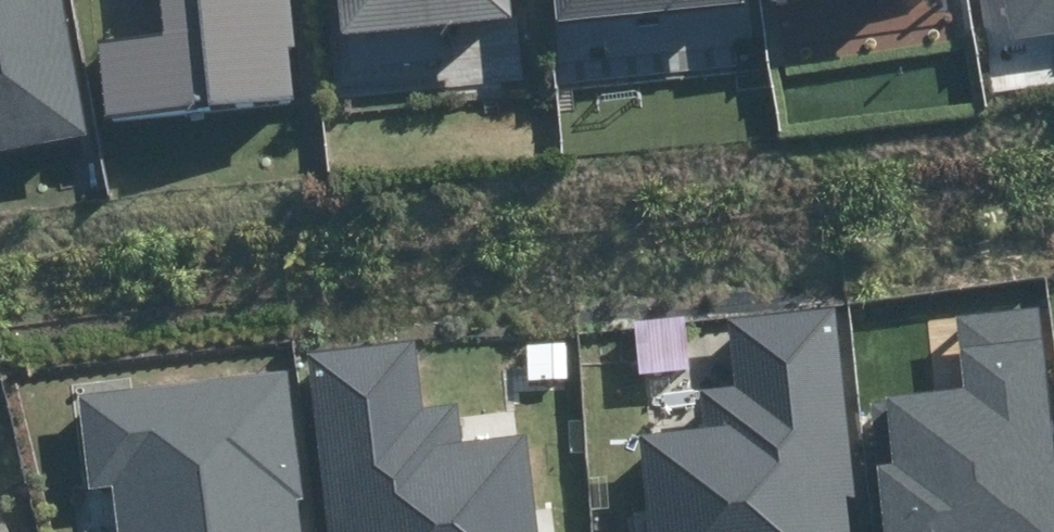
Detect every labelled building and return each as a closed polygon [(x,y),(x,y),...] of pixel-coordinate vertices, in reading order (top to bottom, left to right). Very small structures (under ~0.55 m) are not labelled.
[(88,134),(63,0),(0,0),(0,151),(88,134)] [(292,100),(287,48),(295,47),(290,0),(160,0),(163,34),(98,41),(105,118),(292,100)] [(508,19),(506,0),(340,0),(344,36),(508,19)] [(740,3),(740,0),(552,0),(553,16),(740,3)] [(1013,42),(1053,36),(1053,0),(1007,0),(1013,42)] [(1047,305),(956,313),(962,390),(885,396),(891,463),(879,465),(885,531),(1053,531),(1053,385),(1047,305)] [(836,310),(728,320),(734,387),(706,390),(710,430),(644,436),(654,531),(858,531),(836,310)] [(330,531),(536,531),(527,435),(462,441),(459,403),(422,407),(416,344),(313,354),(330,531)] [(300,364),(76,385),(88,507),(116,504),(119,531),(316,531),(300,364)]
